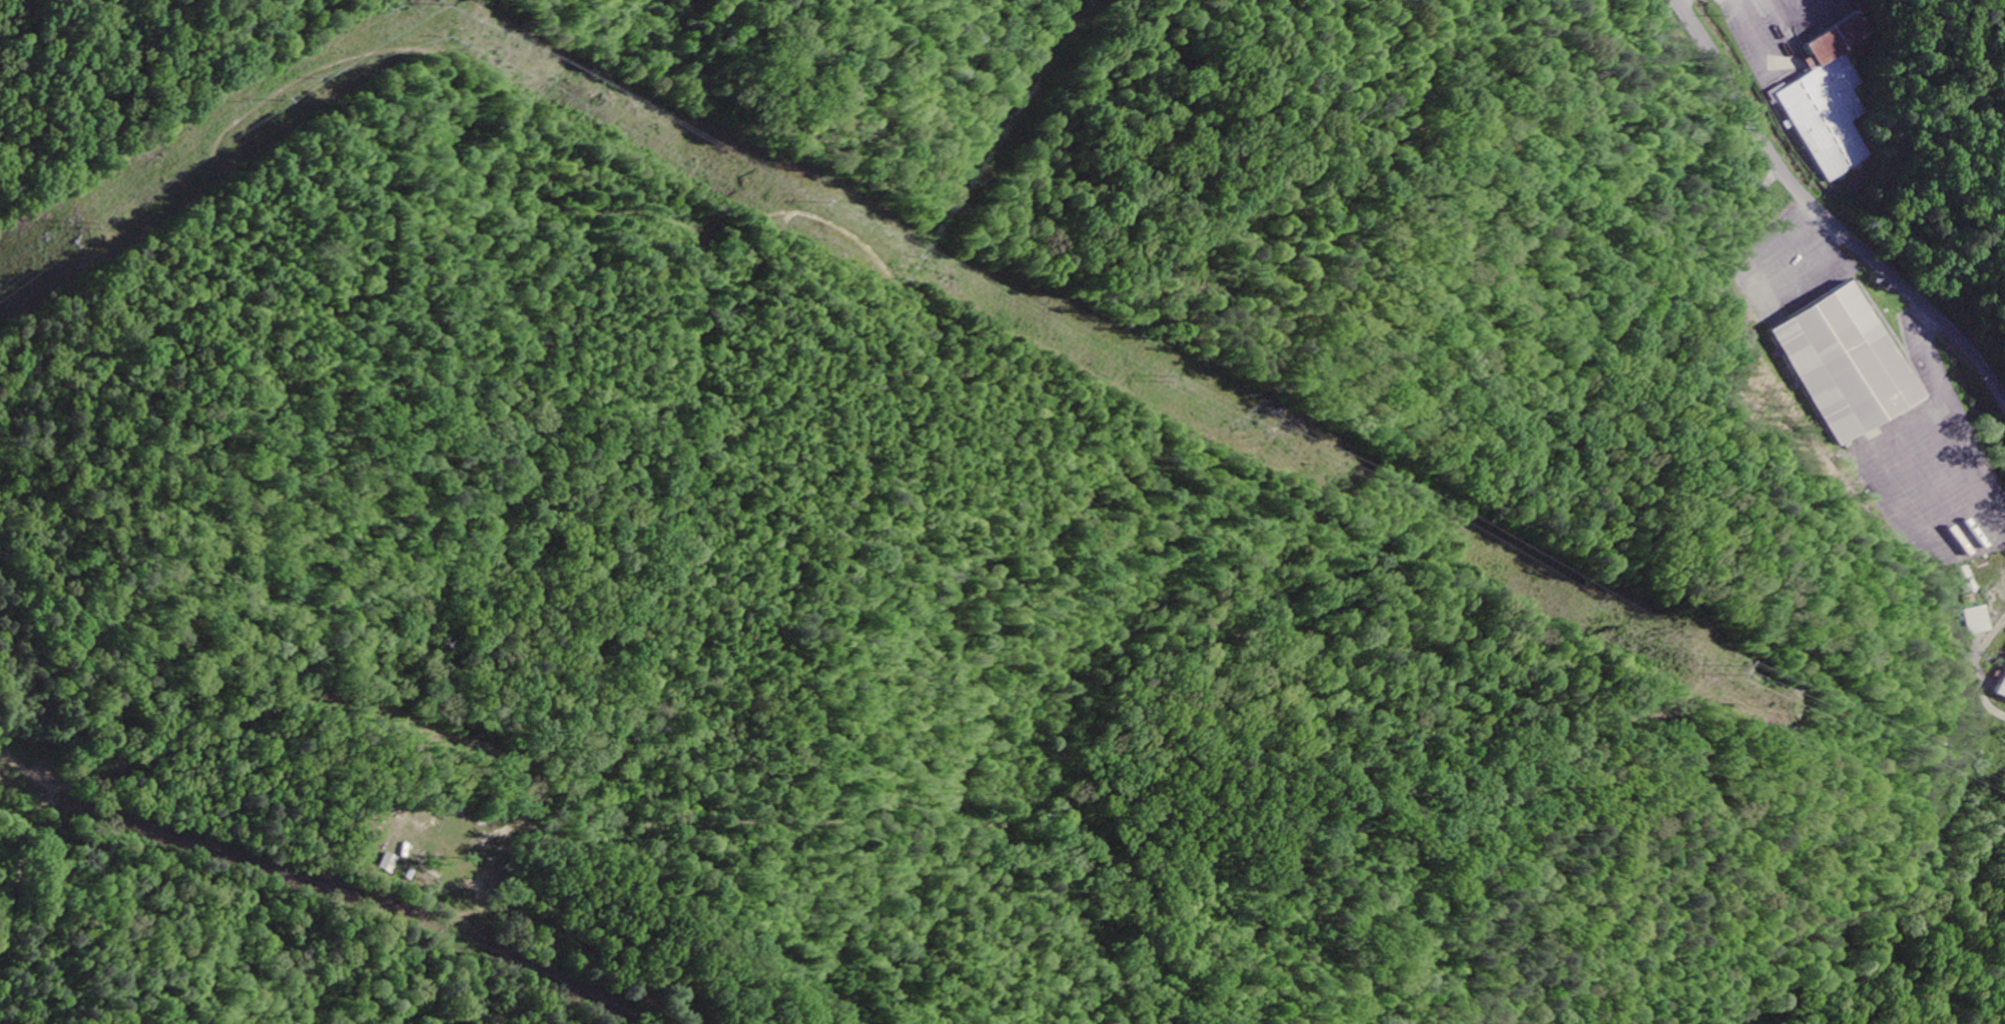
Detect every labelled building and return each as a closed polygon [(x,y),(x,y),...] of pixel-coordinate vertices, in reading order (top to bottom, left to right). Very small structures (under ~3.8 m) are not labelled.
[(1827,185),(1874,158),(1855,123),(1870,114),(1857,91),(1867,85),(1848,51),(1874,37),(1862,15),(1808,45),(1815,58),(1808,62),(1814,72),(1776,93),(1827,185)] [(1848,449),(1928,404),(1861,284),(1780,330),(1848,449)] [(1994,633),(1989,607),(1969,610),(1974,636),(1994,633)]
